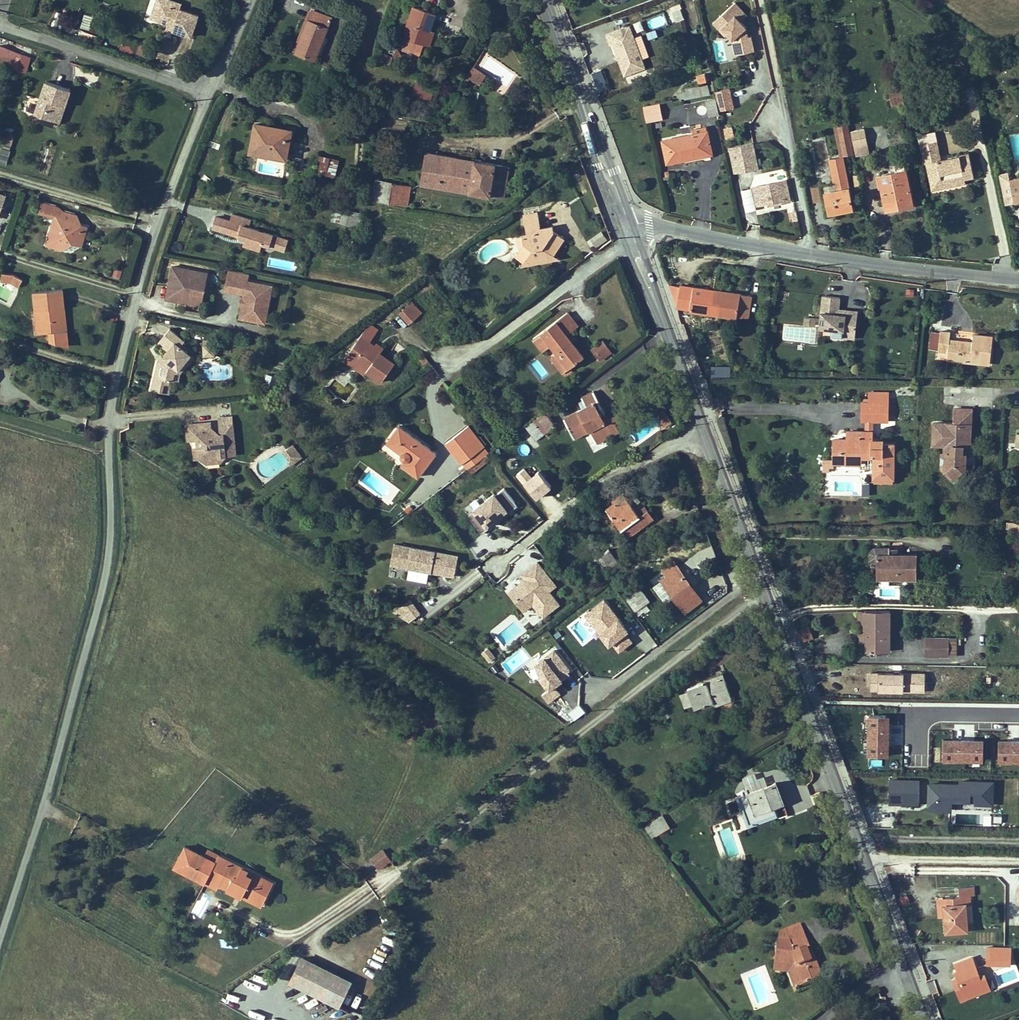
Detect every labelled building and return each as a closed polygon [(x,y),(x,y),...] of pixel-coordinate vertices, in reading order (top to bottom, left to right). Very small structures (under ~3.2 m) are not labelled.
[(149,19),(155,0),(150,0),(145,17),(149,19)] [(174,27),(172,31),(190,37),(197,16),(179,10),(180,5),(165,0),(155,0),(149,19),(169,25),(174,27)] [(415,7),(404,37),(405,38),(413,41),(424,44),(429,31),(435,14),(415,7)] [(744,7),(714,13),(718,36),(730,34),(734,54),(752,51),(744,7)] [(671,11),(675,21),(684,18),(680,8),(671,11)] [(314,60),(331,18),(313,11),(296,52),(314,60)] [(89,30),(92,14),(83,13),(80,28),(89,30)] [(622,58),(620,61),(627,77),(647,69),(630,27),(607,37),(612,47),(614,46),(618,56),(622,58)] [(429,31),(424,44),(428,46),(433,32),(429,31)] [(121,39),(120,50),(135,51),(136,40),(121,39)] [(0,45),(0,62),(19,70),(25,55),(0,45)] [(136,53),(149,56),(150,47),(138,45),(136,53)] [(380,53),(379,61),(389,62),(391,54),(380,53)] [(474,66),(468,77),(480,85),(486,75),(474,66)] [(603,69),(592,71),(596,91),(607,89),(603,69)] [(705,74),(697,76),(699,83),(707,81),(705,74)] [(416,80),(411,95),(430,100),(435,85),(416,80)] [(71,89),(47,81),(36,114),(57,121),(62,105),(65,106),(71,89)] [(709,94),(709,91),(714,90),(712,84),(707,85),(707,86),(693,89),(694,90),(679,94),(680,99),(684,98),(685,99),(709,94)] [(730,87),(715,91),(720,110),(734,107),(730,87)] [(901,87),(888,90),(890,97),(903,94),(901,87)] [(904,101),(903,94),(890,97),(891,104),(904,101)] [(719,114),(716,100),(706,102),(709,116),(719,114)] [(647,122),(662,119),(659,104),(644,107),(647,122)] [(60,122),(65,106),(62,105),(57,121),(60,122)] [(286,159),(291,131),(255,124),(250,153),(286,159)] [(848,155),(853,154),(848,126),(838,128),(843,154),(848,153),(848,155)] [(663,140),(667,163),(712,154),(706,127),(691,130),(692,134),(663,140)] [(864,129),(851,131),(855,147),(867,144),(864,129)] [(4,132),(2,142),(11,144),(13,134),(4,132)] [(949,162),(941,164),(941,160),(937,141),(921,144),(925,163),(927,163),(931,179),(940,177),(942,187),(965,182),(965,179),(975,177),(970,154),(948,159),(949,162)] [(740,145),(730,147),(735,171),(745,169),(740,145)] [(10,149),(2,146),(0,153),(0,162),(5,164),(10,149)] [(504,198),(509,167),(426,153),(420,184),(504,198)] [(330,158),(318,155),(314,172),(326,174),(330,158)] [(829,213),(853,208),(843,157),(834,183),(821,186),(824,201),(827,201),(829,213)] [(341,160),(330,158),(326,174),(338,177),(341,160)] [(904,162),(893,164),(895,172),(879,175),(885,207),(899,204),(900,207),(913,204),(904,162)] [(933,189),(942,187),(940,177),(931,179),(933,189)] [(1009,180),(1014,203),(1018,202),(1018,178),(1009,180)] [(404,185),(376,181),(373,200),(400,204),(404,185)] [(779,187),(778,182),(752,187),(756,205),(773,201),(774,205),(790,201),(787,186),(779,187)] [(410,186),(404,185),(400,204),(406,205),(410,186)] [(810,186),(810,202),(820,202),(820,186),(810,186)] [(46,246),(62,250),(64,242),(79,246),(81,240),(84,238),(87,227),(82,225),(78,227),(76,222),(78,216),(64,212),(59,208),(42,203),(39,213),(53,217),(46,246)] [(291,237),(214,211),(208,228),(239,238),(238,241),(261,250),(262,245),(286,253),(291,237)] [(333,212),(331,221),(358,227),(360,216),(354,215),(353,216),(333,212)] [(550,260),(564,239),(554,232),(553,226),(540,228),(537,212),(524,214),(527,235),(523,235),(524,244),(519,251),(516,256),(528,264),(550,260)] [(590,237),(595,246),(606,240),(602,231),(590,237)] [(79,246),(64,242),(62,250),(70,252),(79,246)] [(206,271),(174,264),(168,297),(195,303),(201,297),(206,271)] [(119,278),(122,270),(113,267),(110,275),(119,278)] [(238,316),(268,322),(275,285),(248,280),(249,274),(229,270),(226,290),(242,293),(238,316)] [(11,282),(14,284),(17,277),(12,274),(6,273),(5,281),(8,281),(11,282)] [(693,287),(681,285),(677,308),(689,310),(693,287)] [(718,302),(711,301),(713,290),(693,287),(689,310),(716,314),(718,302)] [(33,292),(35,311),(40,311),(43,333),(50,332),(51,342),(69,347),(67,331),(63,331),(61,312),(58,313),(57,309),(64,308),(62,289),(33,292)] [(711,301),(718,302),(716,314),(747,318),(751,296),(713,290),(711,301)] [(838,308),(839,298),(823,295),(819,328),(831,329),(842,331),(841,337),(854,339),(857,316),(837,314),(838,308)] [(405,296),(395,305),(402,312),(412,303),(405,296)] [(401,313),(409,324),(421,313),(412,303),(402,312),(401,313)] [(61,312),(63,331),(67,331),(64,308),(57,309),(58,313),(61,312)] [(571,331),(577,326),(567,313),(556,321),(566,334),(571,331)] [(803,317),(803,326),(783,325),(782,340),(815,342),(816,318),(803,317)] [(583,357),(573,343),(566,334),(556,321),(533,338),(543,351),(551,345),(557,353),(569,368),(583,357)] [(348,355),(369,368),(366,372),(382,383),(395,364),(379,353),(378,355),(372,351),(375,346),(370,342),(378,330),(369,324),(348,355)] [(188,362),(185,360),(191,353),(193,350),(185,343),(188,340),(172,328),(160,341),(169,349),(164,355),(167,357),(164,362),(160,361),(153,390),(170,393),(173,382),(178,382),(180,373),(188,362)] [(573,343),(577,339),(571,331),(566,334),(573,343)] [(938,352),(948,353),(947,359),(990,364),(993,337),(973,335),(972,342),(949,339),(950,333),(940,331),(940,333),(939,344),(930,343),(930,349),(938,350),(938,352)] [(932,332),(930,343),(939,344),(940,333),(932,332)] [(209,341),(207,347),(217,350),(219,346),(209,341)] [(603,341),(594,347),(599,354),(597,355),(600,358),(610,351),(603,341)] [(375,346),(372,351),(378,355),(379,353),(383,348),(377,344),(375,346)] [(214,356),(217,350),(207,347),(204,352),(214,356)] [(196,357),(191,353),(185,360),(188,362),(180,373),(178,382),(181,383),(183,373),(196,357)] [(569,368),(557,353),(551,358),(563,373),(569,368)] [(364,375),(366,372),(369,368),(348,355),(344,361),(364,375)] [(711,374),(730,374),(730,365),(711,365),(711,374)] [(586,406),(564,418),(574,438),(590,430),(597,443),(620,432),(615,423),(621,420),(618,413),(608,419),(605,421),(599,410),(603,409),(594,391),(581,397),(586,406)] [(887,421),(887,393),(870,393),(869,403),(862,403),(862,420),(867,421),(872,421),(887,421)] [(663,408),(659,404),(653,408),(657,413),(663,408)] [(670,419),(663,408),(657,413),(664,423),(670,419)] [(970,446),(972,409),(955,408),(954,424),(934,423),(933,444),(942,444),(952,445),(951,452),(947,452),(946,457),(946,459),(946,462),(949,466),(947,469),(953,476),(962,470),(960,468),(965,464),(965,461),(965,457),(965,453),(962,453),(963,446),(970,446)] [(605,421),(608,419),(603,409),(599,410),(605,421)] [(537,425),(544,434),(555,426),(544,411),(525,426),(529,431),(537,425)] [(214,435),(213,426),(213,423),(188,425),(190,441),(199,440),(199,448),(195,448),(196,459),(201,459),(209,464),(215,457),(228,456),(238,455),(234,424),(221,425),(222,434),(214,435)] [(529,431),(536,440),(544,434),(537,425),(529,431)] [(214,435),(222,434),(213,426),(214,435)] [(399,426),(387,442),(401,453),(402,455),(402,457),(404,459),(406,460),(403,465),(418,476),(435,453),(399,426)] [(462,464),(463,463),(468,469),(487,455),(488,454),(483,447),(484,446),(469,426),(446,443),(462,464)] [(848,440),(839,440),(839,446),(835,446),(835,447),(835,461),(835,463),(862,463),(862,457),(875,457),(875,477),(876,477),(893,477),(894,477),(894,445),(884,444),(884,440),(872,440),(872,432),(866,431),(849,431),(848,440)] [(292,465),(303,457),(293,443),(282,451),(292,465)] [(942,451),(946,457),(947,452),(951,452),(952,445),(942,444),(942,448),(942,451)] [(471,473),(490,459),(487,455),(468,469),(471,473)] [(223,463),(228,456),(215,457),(209,464),(223,463)] [(960,468),(962,470),(953,476),(947,469),(949,466),(946,462),(946,459),(941,462),(941,468),(950,478),(958,478),(971,467),(965,461),(965,464),(960,468)] [(519,507),(503,487),(466,517),(481,536),(519,507)] [(648,510),(639,516),(636,512),(623,494),(612,501),(613,503),(606,509),(628,538),(654,518),(648,510)] [(648,510),(645,506),(636,512),(639,516),(648,510)] [(1006,521),(1006,530),(1018,530),(1018,521),(1006,521)] [(1008,537),(1008,553),(1018,553),(1018,537),(1008,537)] [(454,575),(458,554),(397,543),(391,576),(428,583),(430,571),(454,575)] [(917,578),(917,555),(897,555),(891,555),(890,548),(876,548),(874,549),(872,551),(871,553),(871,560),(877,563),(877,578),(917,578)] [(619,561),(609,549),(582,570),(584,573),(589,570),(596,578),(619,561)] [(556,586),(537,562),(519,576),(523,582),(509,593),(523,612),(534,603),(544,616),(559,605),(549,592),(556,586)] [(668,576),(671,581),(666,585),(685,611),(701,600),(674,562),(663,570),(668,576)] [(666,585),(671,581),(668,576),(662,580),(666,585)] [(636,612),(642,607),(646,613),(650,609),(646,604),(650,601),(641,588),(627,599),(636,612)] [(406,624),(421,612),(410,597),(395,609),(406,624)] [(618,652),(635,640),(605,597),(584,612),(608,646),(612,644),(618,652)] [(991,615),(991,606),(981,606),(981,616),(991,615)] [(636,612),(640,617),(646,613),(642,607),(636,612)] [(863,611),(859,611),(858,651),(867,651),(867,630),(863,630),(863,611)] [(863,630),(867,630),(867,651),(890,651),(890,611),(863,611),(863,630)] [(809,628),(797,632),(801,642),(813,637),(809,628)] [(957,643),(957,638),(926,638),(925,656),(957,656),(957,652),(957,648),(957,643)] [(488,646),(480,652),(490,664),(497,658),(488,646)] [(541,694),(548,703),(561,693),(554,685),(572,671),(554,647),(531,665),(549,688),(541,694)] [(616,656),(621,663),(624,661),(618,653),(616,656)] [(621,672),(625,669),(621,663),(616,656),(611,659),(621,672)] [(903,672),(877,672),(877,690),(902,690),(903,672)] [(714,682),(713,680),(723,676),(722,674),(705,680),(706,682),(707,685),(714,682)] [(707,685),(706,682),(688,689),(689,691),(693,705),(694,709),(713,702),(730,696),(723,676),(713,680),(714,682),(707,685)] [(679,695),(684,708),(693,705),(689,691),(679,695)] [(715,706),(732,700),(730,696),(713,702),(715,706)] [(645,707),(639,711),(642,716),(648,712),(645,707)] [(635,714),(634,713),(628,718),(632,722),(637,718),(638,720),(642,716),(639,711),(635,714)] [(867,717),(866,757),(888,758),(889,718),(867,717)] [(941,740),(941,762),(982,762),(982,740),(941,740)] [(997,762),(1018,763),(1018,741),(997,741),(997,762)] [(766,783),(764,775),(756,777),(755,772),(742,776),(747,789),(766,783)] [(919,804),(920,779),(889,777),(888,803),(919,804)] [(994,804),(995,781),(928,778),(927,809),(952,810),(952,802),(994,804)] [(783,803),(776,783),(748,793),(756,813),(783,803)] [(992,822),(1001,823),(1002,815),(993,814),(992,822)] [(670,827),(663,816),(646,826),(649,832),(653,829),(657,835),(670,827)] [(219,856),(216,861),(207,857),(186,847),(176,867),(218,889),(220,884),(237,893),(239,889),(264,901),(273,883),(219,856)] [(383,850),(371,859),(378,869),(390,860),(383,850)] [(207,857),(216,861),(219,856),(209,851),(207,857)] [(262,905),(264,901),(239,889),(237,893),(262,905)] [(963,904),(966,904),(968,929),(973,929),(970,895),(962,896),(963,904)] [(966,904),(963,904),(962,896),(946,897),(946,905),(945,905),(947,931),(968,929),(966,904)] [(946,897),(937,898),(940,932),(947,931),(945,905),(946,905),(946,897)] [(267,947),(270,940),(251,932),(249,937),(267,947)] [(778,941),(775,962),(791,965),(798,962),(800,967),(796,968),(803,986),(822,979),(814,958),(810,960),(807,951),(811,949),(806,937),(790,943),(778,941)] [(1008,955),(1008,948),(994,947),(994,954),(988,958),(988,965),(1010,965),(1011,955),(1008,955)] [(338,1007),(350,981),(302,958),(290,983),(338,1007)] [(959,979),(951,981),(958,1002),(990,989),(983,970),(978,972),(973,958),(956,963),(960,973),(957,975),(959,979)] [(796,989),(803,986),(796,968),(800,967),(798,962),(791,965),(775,962),(774,970),(789,972),(796,989)] [(763,972),(751,977),(761,1002),(773,998),(769,989),(773,987),(771,980),(767,980),(763,972)]
